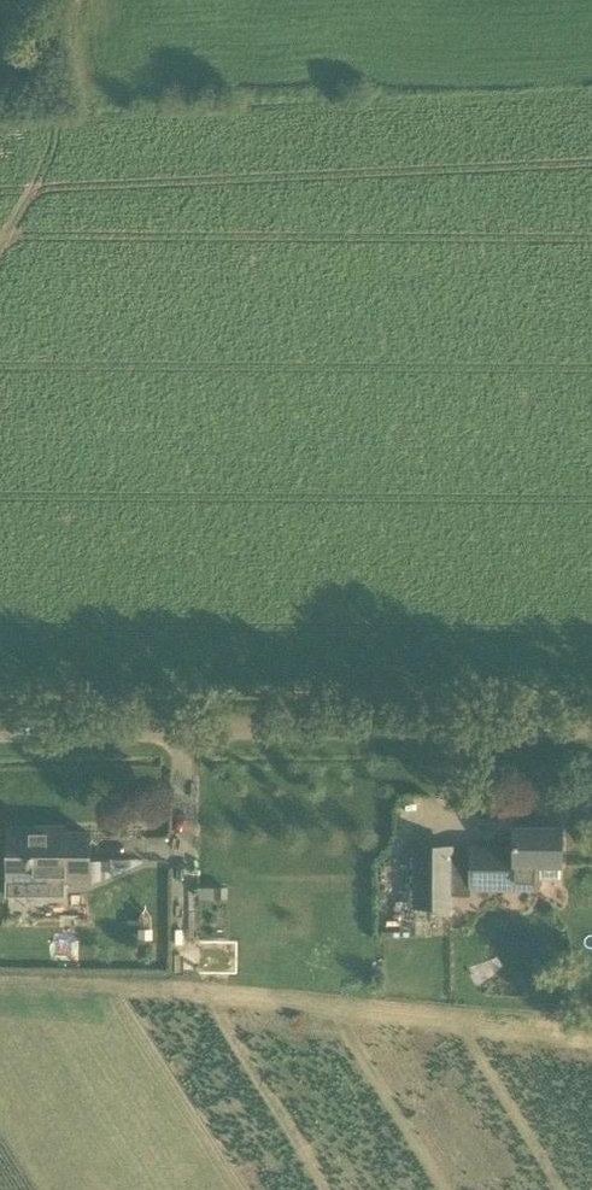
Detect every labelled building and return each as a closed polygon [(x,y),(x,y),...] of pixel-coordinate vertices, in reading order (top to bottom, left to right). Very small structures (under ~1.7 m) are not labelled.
[(90,881),(90,832),(48,832),(48,827),(9,826),(9,881),(90,881)] [(565,866),(563,828),(515,827),(515,847),(472,847),(472,870),(514,870),(514,883),(542,883),(542,877),(560,878),(560,866),(565,866)] [(451,895),(452,847),(416,846),(416,895),(451,895)]
